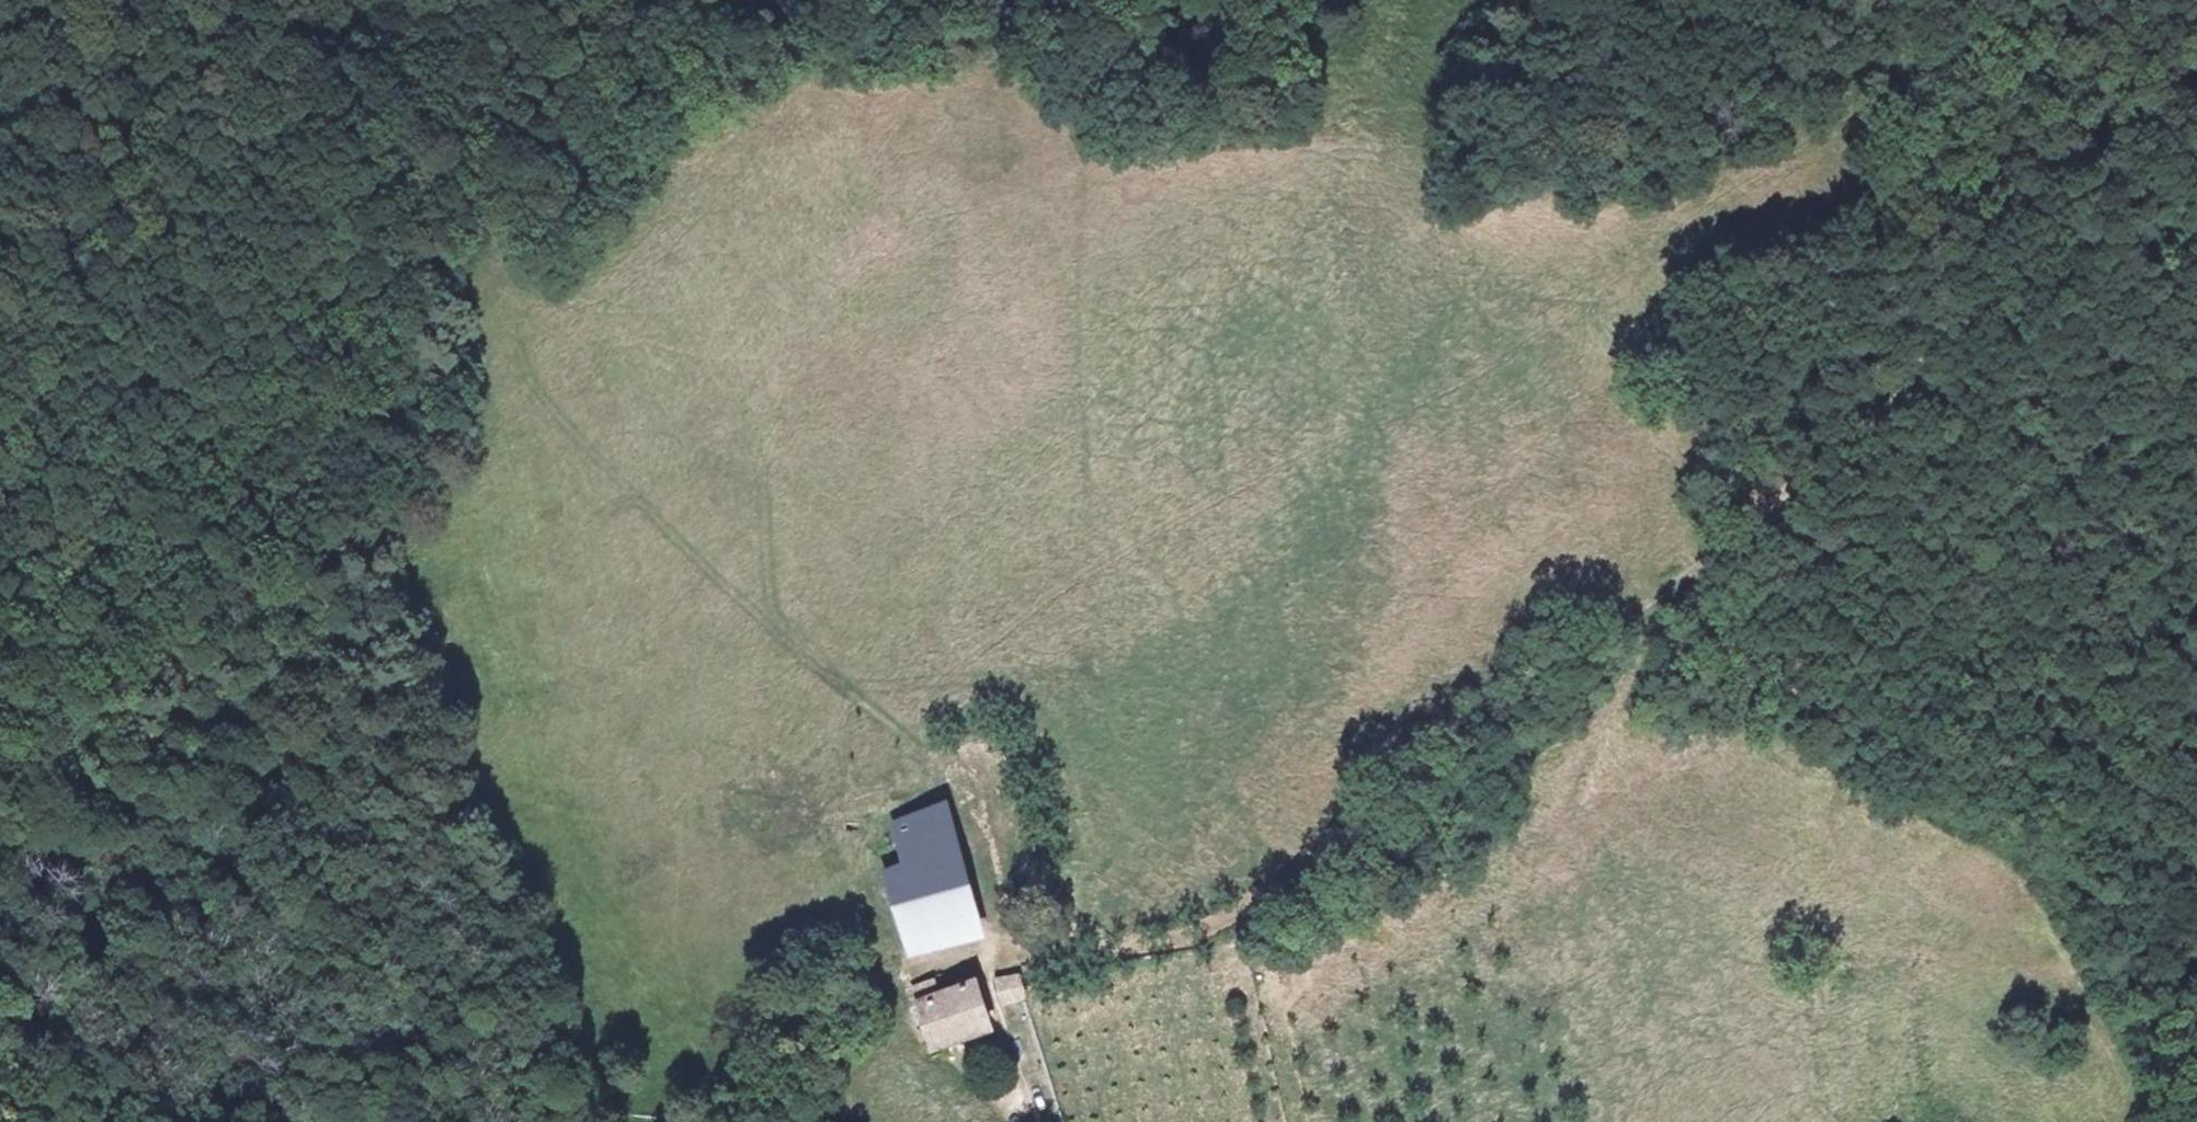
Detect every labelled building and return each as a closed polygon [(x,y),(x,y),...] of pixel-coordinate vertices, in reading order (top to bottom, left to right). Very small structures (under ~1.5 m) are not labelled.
[(982,926),(961,797),(928,804),(934,852),(910,857),(921,937),(982,926)] [(1048,965),(1010,972),(1016,998),(1054,991),(1048,965)] [(942,971),(922,976),(940,1044),(1001,1029),(988,979),(947,990),(942,971)]
